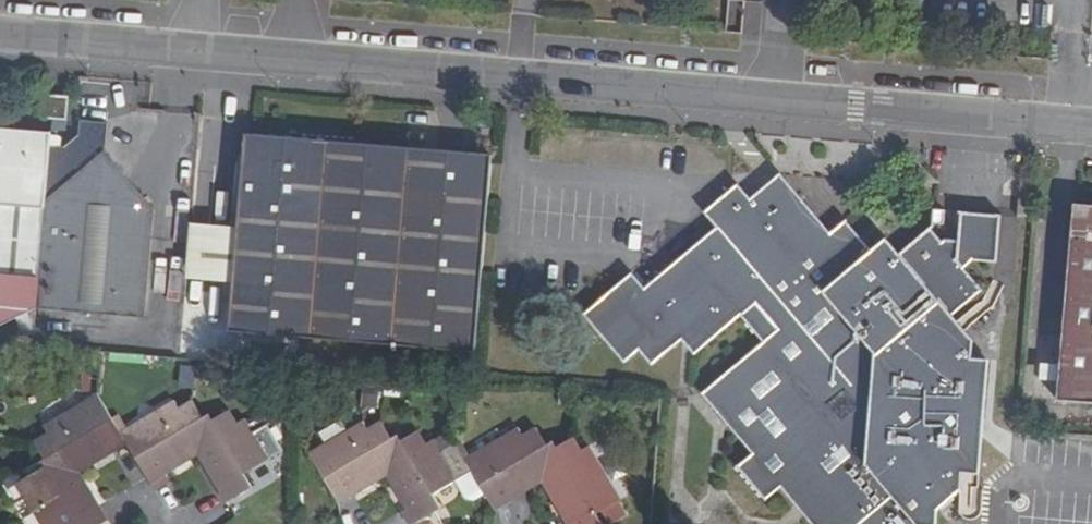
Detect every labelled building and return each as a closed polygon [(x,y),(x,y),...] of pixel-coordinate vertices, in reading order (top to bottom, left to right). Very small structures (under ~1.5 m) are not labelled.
[(69,98),(41,96),(41,118),(54,118),(67,120),(69,98)] [(64,147),(52,146),(37,306),(143,316),(154,207),(103,150),(106,124),(81,121),(79,135),(64,147)] [(37,309),(37,306),(52,146),(53,136),(0,131),(0,326),(37,309)] [(228,330),(329,339),(346,143),(245,134),(228,330)] [(329,339),(476,352),(493,156),(346,143),(329,339)] [(1000,215),(960,212),(958,241),(942,239),(940,242),(928,229),(898,253),(886,238),(872,250),(845,220),(829,232),(780,175),(750,199),(738,185),(705,211),(718,227),(645,288),(632,274),(584,314),(623,360),(639,348),(651,362),(683,337),(696,351),(756,302),(779,330),(704,393),(755,453),(738,466),(766,497),(782,485),(815,523),(918,523),(919,523),(923,523),(937,523),(939,507),(934,500),(943,494),(947,500),(963,487),(965,470),(975,470),(985,358),(973,357),(974,338),(952,313),(980,289),(962,267),(975,258),(995,260),(1000,215)] [(1091,400),(1091,206),(1073,204),(1058,397),(1091,400)] [(942,222),(944,211),(934,210),(932,222),(942,222)] [(981,303),(965,315),(979,332),(994,320),(995,311),(989,303),(981,303)] [(267,427),(255,434),(249,422),(239,428),(232,412),(216,421),(213,414),(205,418),(195,401),(181,409),(177,401),(122,431),(98,395),(42,425),(47,432),(33,440),(44,459),(36,463),(39,469),(24,477),(21,472),(1,484),(12,503),(23,497),(39,523),(107,523),(98,508),(94,510),(71,470),(109,447),(111,452),(126,444),(149,482),(164,475),(162,470),(200,447),(223,486),(217,489),(225,504),(250,489),(243,477),(282,455),(267,427)] [(351,495),(348,489),(386,468),(408,506),(405,508),(413,522),(437,508),(429,494),(454,480),(470,472),(482,495),(491,511),(505,503),(501,495),(542,473),(572,523),(601,523),(595,513),(620,499),(590,446),(584,450),(575,435),(556,445),(554,440),(545,444),(537,428),(523,434),(520,427),(464,458),(456,445),(441,453),(433,441),(424,445),(416,430),(399,440),(396,436),(389,438),(379,420),(366,426),(363,421),(308,451),(337,502),(351,495)] [(470,472),(454,480),(464,498),(471,501),(482,495),(470,472)]
